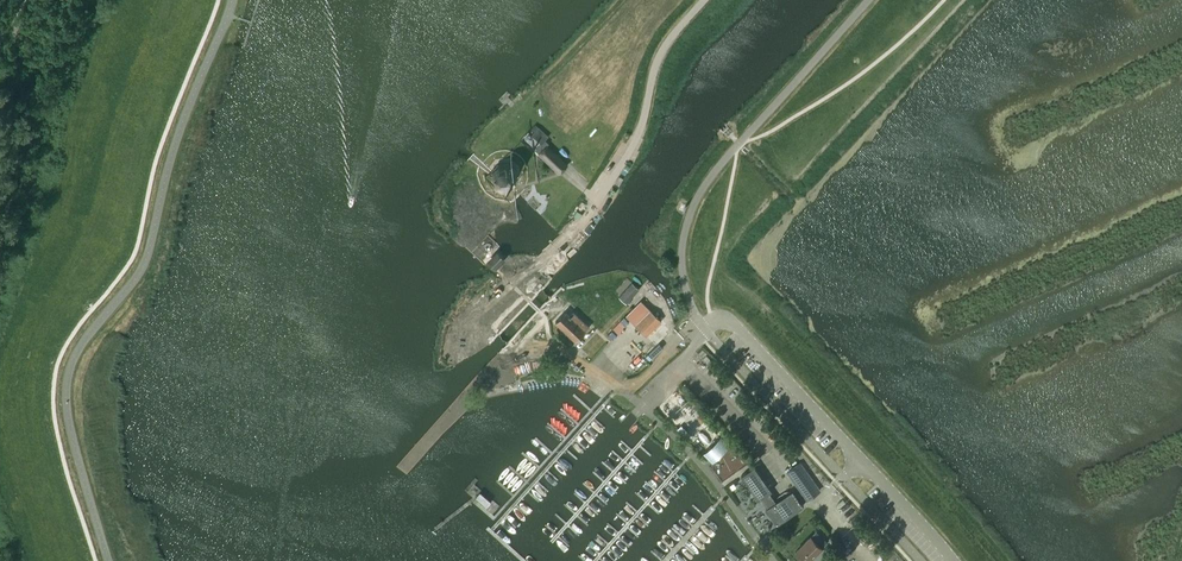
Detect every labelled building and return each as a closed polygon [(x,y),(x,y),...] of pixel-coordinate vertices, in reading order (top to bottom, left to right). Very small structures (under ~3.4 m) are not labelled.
[(532,135),(539,142),(541,144),(548,136),(539,127),(538,129),(532,135)] [(566,164),(547,145),(539,153),(559,172),(566,164)] [(498,163),(492,172),(492,181),(500,187),(510,185),(516,178),(515,168),(506,162),(498,163)] [(496,252),(488,261),(496,267),(504,259),(496,252)] [(632,282),(619,296),(626,302),(639,288),(632,282)] [(641,300),(626,315),(646,335),(661,320),(641,300)] [(569,307),(555,321),(576,341),(589,327),(569,307)] [(820,490),(799,462),(786,472),(807,500),(820,490)] [(753,493),(767,483),(754,466),(741,475),(753,493)] [(776,501),(769,492),(772,490),(767,483),(753,493),(758,500),(761,498),(767,507),(765,509),(777,525),(804,505),(792,489),(776,501)] [(822,546),(827,541),(819,534),(814,538),(810,535),(795,550),(806,560),(808,560),(823,546),(822,546)]
